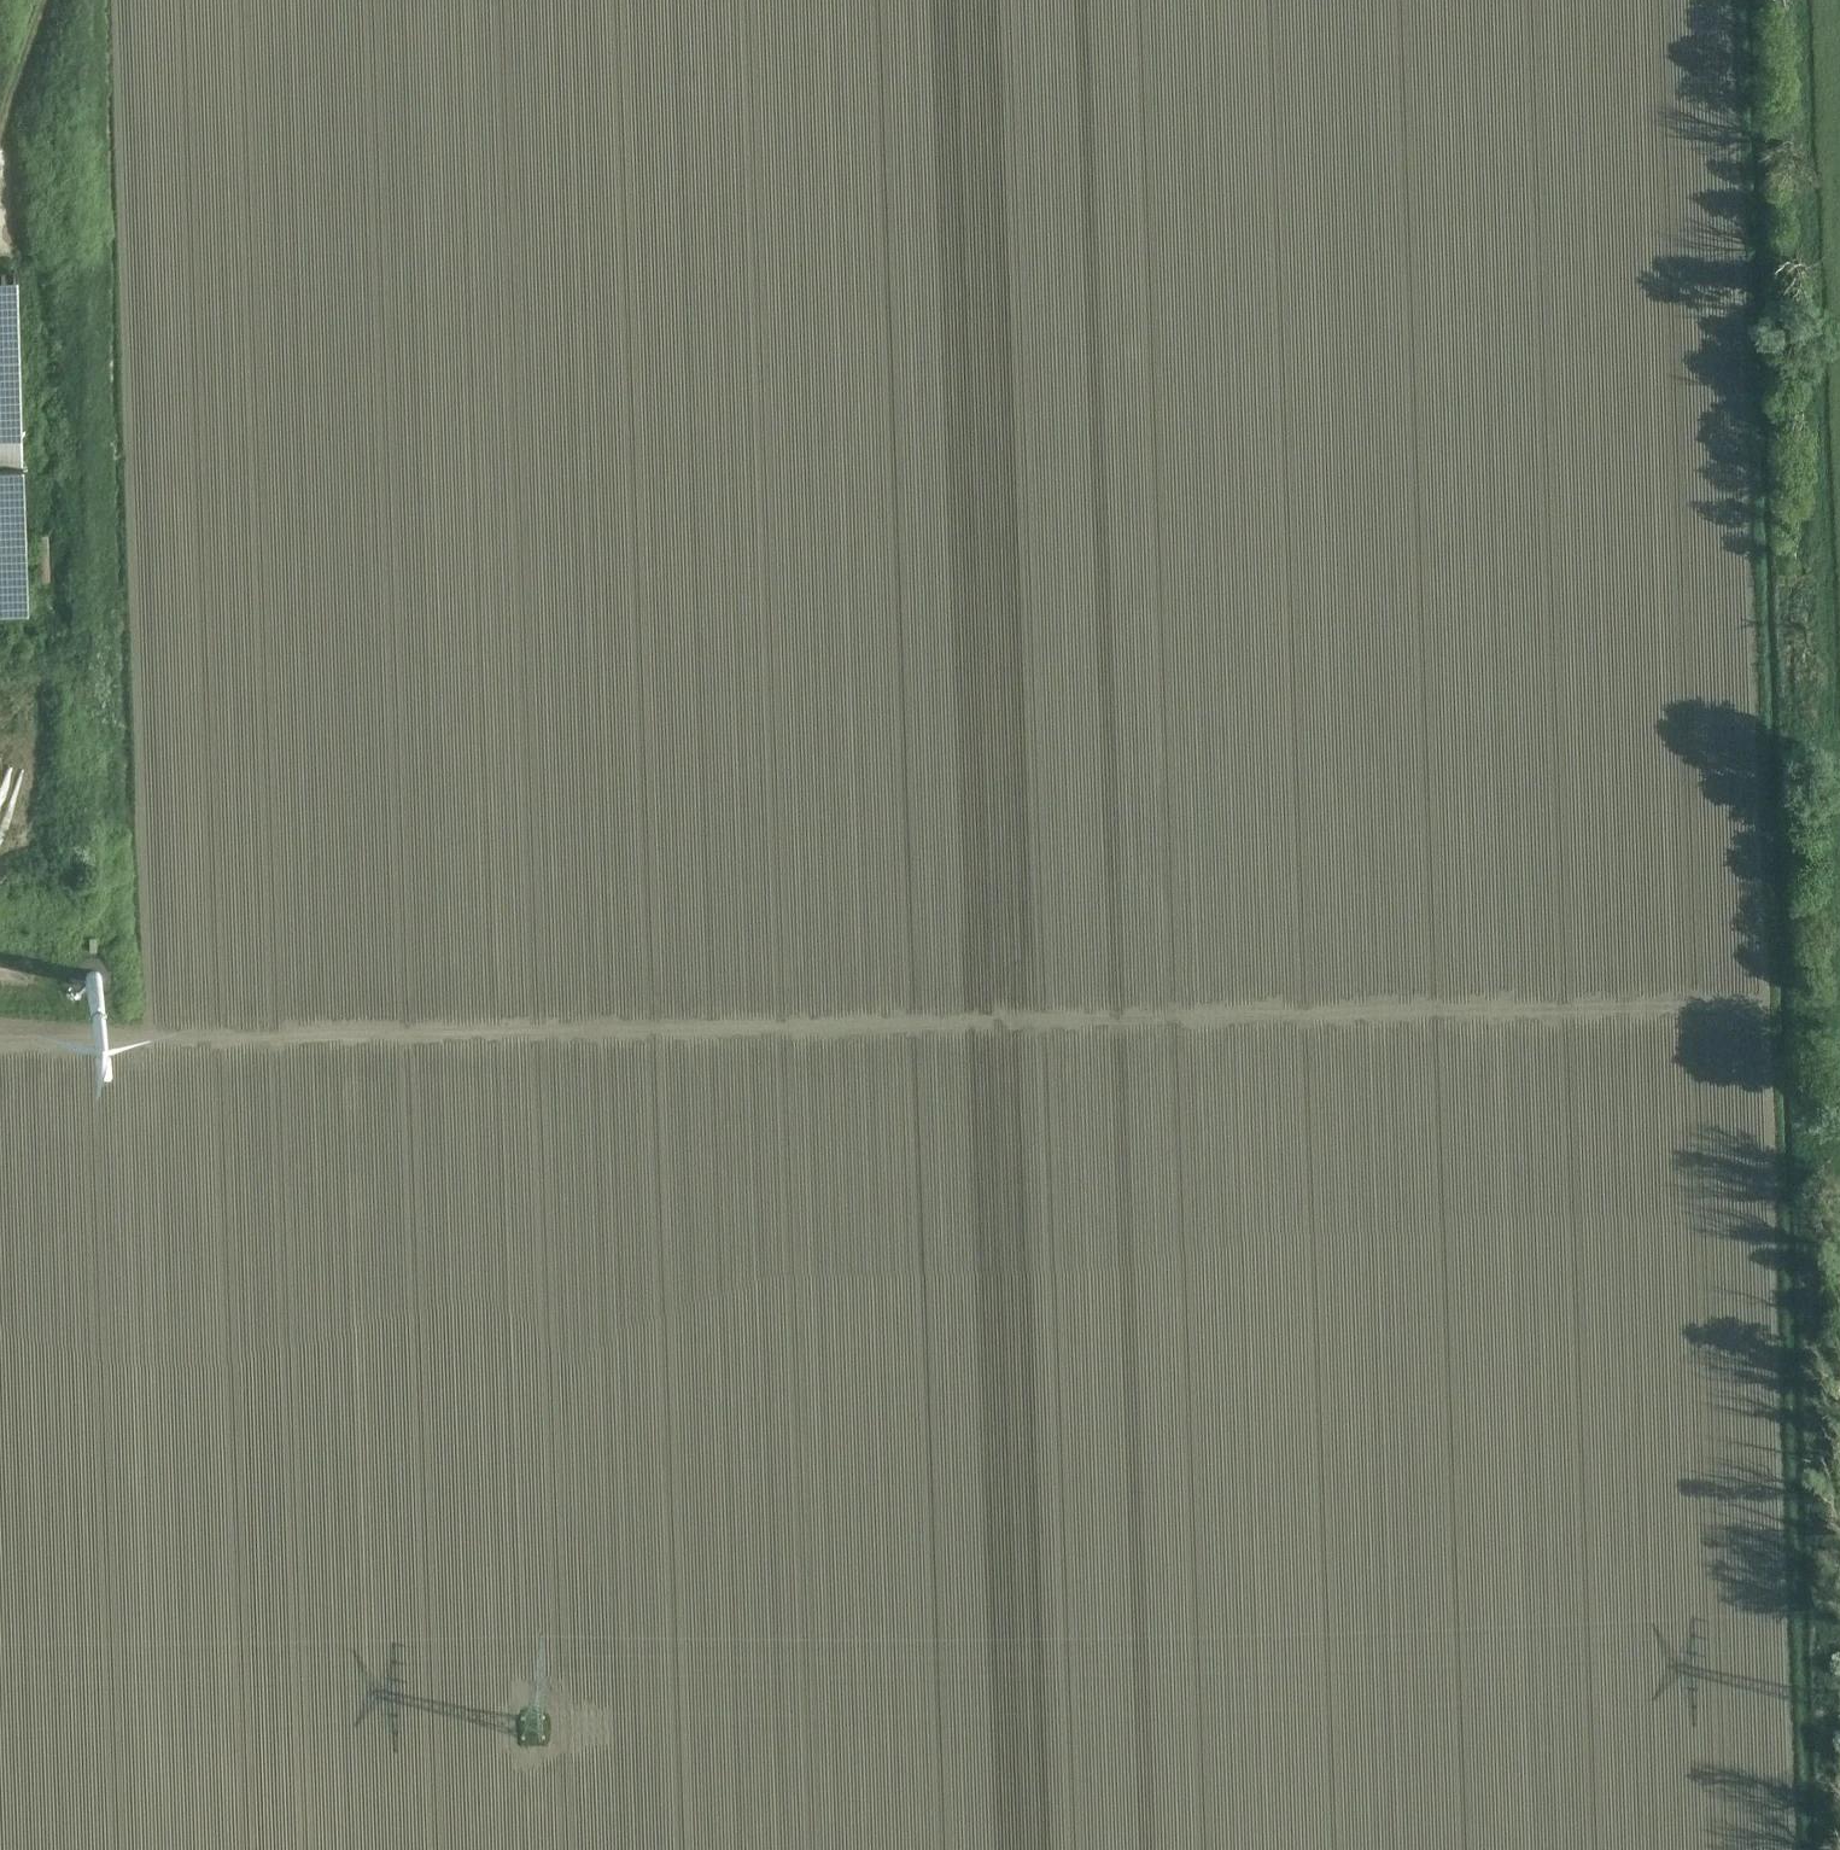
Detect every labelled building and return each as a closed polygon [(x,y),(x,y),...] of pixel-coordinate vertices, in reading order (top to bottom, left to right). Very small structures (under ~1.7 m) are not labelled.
[(0,271),(0,612),(23,611),(11,271),(0,271)]
